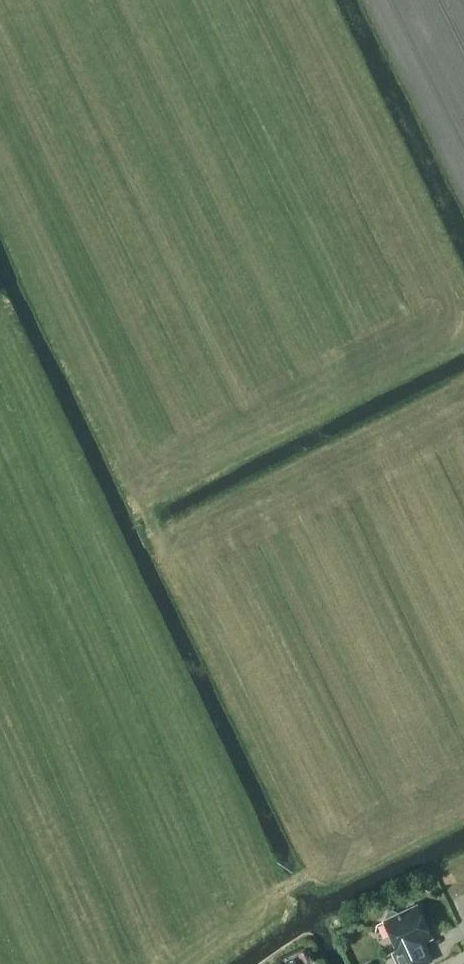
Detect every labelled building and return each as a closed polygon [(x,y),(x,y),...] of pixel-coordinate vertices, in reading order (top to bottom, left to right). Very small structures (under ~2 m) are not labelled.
[(387,918),(385,920),(399,949),(394,951),(400,963),(422,963),(432,960),(423,940),(432,936),(417,904),(399,913),(397,911),(393,909),(388,911),(386,916),(387,918)]
